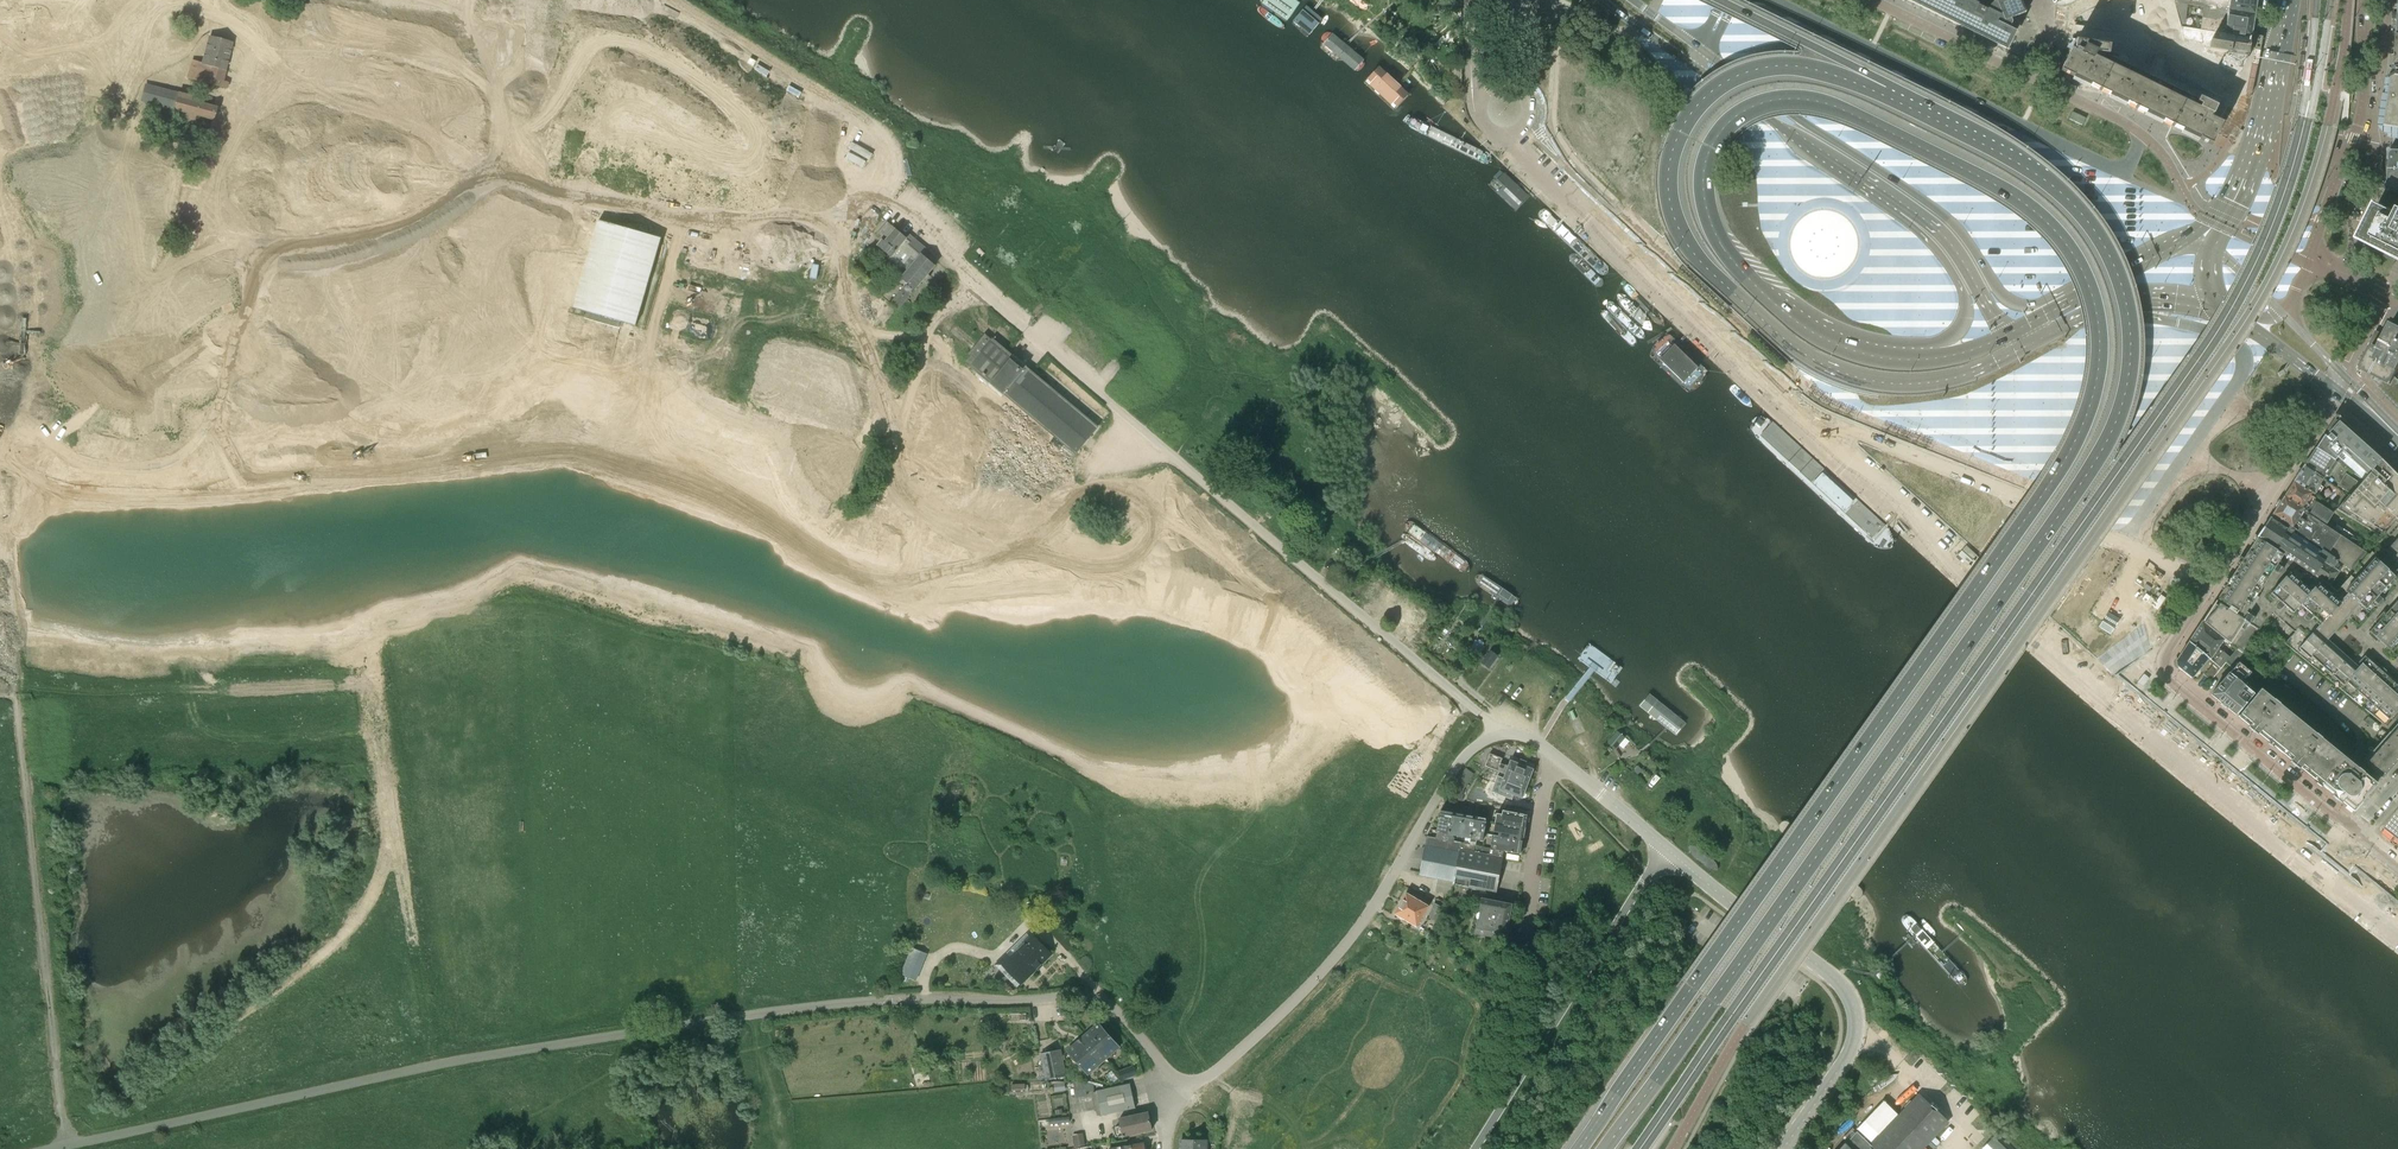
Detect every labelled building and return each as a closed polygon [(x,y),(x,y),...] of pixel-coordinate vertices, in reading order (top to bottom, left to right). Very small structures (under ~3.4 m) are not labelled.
[(1312,41),(1312,35),(1260,0),(1245,0),(1244,3),(1305,44),(1312,41)] [(1265,1),(1313,33),(1327,15),(1308,1),(1307,0),(1265,0),(1265,1)] [(2006,49),(2014,33),(2010,31),(1995,24),(1998,17),(1987,11),(1965,0),(1964,0),(1906,0),(1953,23),(2006,49)] [(1997,3),(2005,22),(2012,19),(2026,13),(2020,0),(2003,0),(1997,3)] [(2204,7),(2254,15),(2256,0),(2174,0),(2175,3),(2188,5),(2204,7)] [(374,19),(390,26),(397,10),(381,3),(374,19)] [(2178,15),(2181,27),(2185,27),(2188,5),(2175,3),(2178,15)] [(2201,29),(2251,37),(2254,15),(2204,7),(2201,29)] [(419,8),(417,17),(425,19),(424,23),(441,28),(445,15),(419,8)] [(308,13),(297,26),(311,38),(322,25),(308,13)] [(1323,45),(1356,72),(1360,71),(1363,69),(1365,64),(1365,62),(1345,46),(1332,35),(1330,34),(1327,33),(1325,34),(1323,35),(1321,38),(1321,40),(1321,42),(1322,44),(1323,45)] [(193,61),(192,69),(190,78),(197,80),(197,81),(221,87),(222,86),(226,87),(228,82),(223,81),(226,70),(232,44),(208,38),(202,62),(193,61)] [(2212,116),(2213,116),(2217,108),(2196,97),(2109,55),(2110,47),(2076,41),(2075,49),(2077,50),(2076,52),(2074,51),(2072,50),(2061,72),(2212,146),(2222,124),(2211,118),(2212,116)] [(423,43),(404,44),(405,60),(424,59),(423,43)] [(2396,65),(2396,66),(2395,73),(2387,78),(2386,86),(2387,87),(2386,94),(2385,93),(2385,94),(2386,95),(2385,102),(2384,101),(2384,102),(2385,103),(2384,110),(2383,109),(2382,110),(2384,111),(2383,118),(2381,117),(2381,118),(2382,119),(2381,125),(2380,125),(2380,127),(2386,134),(2390,135),(2390,138),(2397,139),(2397,66),(2396,65)] [(1379,66),(1364,83),(1395,112),(1410,96),(1399,85),(1379,66)] [(278,69),(274,86),(292,90),(296,74),(278,69)] [(415,98),(421,82),(403,76),(397,92),(415,98)] [(191,95),(148,84),(143,103),(186,113),(213,120),(217,106),(190,99),(191,95)] [(2352,99),(2352,96),(2353,92),(2346,90),(2346,93),(2344,102),(2349,102),(2351,103),(2352,99)] [(2069,119),(2082,126),(2086,118),(2073,112),(2069,119)] [(1447,146),(1484,164),(1487,164),(1489,163),(1492,161),(1492,158),(1491,155),(1489,154),(1488,153),(1484,151),(1459,138),(1444,131),(1427,124),(1420,121),(1414,119),(1411,120),(1410,121),(1409,122),(1408,125),(1410,128),(1417,132),(1426,136),(1447,146)] [(2178,144),(2175,150),(2192,158),(2195,152),(2178,144)] [(2389,169),(2397,170),(2397,150),(2393,149),(2392,148),(2388,151),(2390,152),(2389,169)] [(1487,168),(1481,169),(1479,174),(1487,191),(1522,221),(1533,223),(1537,220),(1534,210),(1503,180),(1499,177),(1487,168)] [(2390,192),(2397,192),(2397,170),(2389,169),(2388,190),(2390,192)] [(2361,240),(2377,248),(2393,256),(2397,258),(2397,215),(2378,205),(2361,240)] [(622,322),(636,326),(662,239),(599,221),(574,308),(586,311),(585,317),(620,327),(622,322)] [(908,271),(897,284),(902,289),(890,304),(898,310),(899,310),(911,295),(924,280),(926,281),(930,276),(928,274),(935,266),(921,255),(909,245),(911,242),(887,222),(876,235),(882,240),(878,245),(891,256),(889,259),(901,269),(902,266),(908,271)] [(700,264),(704,250),(690,246),(686,260),(700,264)] [(879,294),(866,283),(862,288),(873,297),(874,296),(876,297),(879,294)] [(2373,344),(2361,369),(2374,376),(2383,380),(2392,385),(2397,373),(2397,328),(2391,324),(2385,336),(2376,333),(2371,343),(2373,344)] [(985,334),(971,350),(968,354),(971,356),(966,362),(951,379),(1055,466),(1044,478),(1050,483),(1060,470),(1061,471),(1090,436),(1097,428),(985,334)] [(2383,380),(2380,386),(2397,405),(2397,373),(2392,385),(2383,380)] [(2380,386),(2383,380),(2374,376),(2373,379),(2380,386)] [(2326,437),(2324,435),(2315,448),(2337,463),(2363,480),(2371,471),(2381,459),(2380,458),(2380,459),(2338,421),(2328,432),(2328,433),(2329,434),(2326,437)] [(2315,448),(2304,466),(2323,478),(2325,475),(2328,477),(2337,463),(2315,448)] [(2381,459),(2371,471),(2363,480),(2351,494),(2348,495),(2336,510),(2381,537),(2385,533),(2383,531),(2394,518),(2397,521),(2397,476),(2381,459)] [(2304,466),(2293,482),(2311,493),(2314,495),(2317,497),(2323,487),(2319,485),(2323,478),(2304,466)] [(2348,494),(2356,482),(2345,473),(2336,486),(2348,494)] [(2310,495),(2311,493),(2293,482),(2284,497),(2302,508),(2304,509),(2303,510),(2326,524),(2334,530),(2338,524),(2330,519),(2333,513),(2313,501),(2315,498),(2310,495)] [(2304,509),(2302,508),(2284,497),(2272,515),(2295,530),(2294,530),(2302,535),(2308,539),(2308,538),(2328,551),(2327,552),(2354,570),(2365,557),(2365,553),(2338,535),(2338,536),(2308,516),(2304,521),(2298,518),(2303,510),(2304,509)] [(1406,506),(1393,522),(1448,567),(1461,551),(1406,506)] [(2295,530),(2272,515),(2256,538),(2283,555),(2314,576),(2329,586),(2339,572),(2333,568),(2338,561),(2333,557),(2301,536),(2302,535),(2294,530),(2295,530)] [(2354,570),(2353,570),(2354,571),(2337,592),(2329,586),(2314,576),(2283,555),(2256,538),(2239,566),(2214,604),(2203,621),(2204,622),(2205,620),(2205,621),(2207,619),(2208,617),(2211,614),(2213,612),(2215,610),(2214,610),(2215,609),(2219,604),(2244,620),(2259,629),(2264,624),(2286,641),(2284,643),(2386,727),(2397,713),(2397,542),(2389,553),(2386,551),(2383,554),(2379,559),(2371,552),(2369,555),(2368,554),(2365,557),(2354,570)] [(1475,563),(1462,584),(1516,619),(1529,599),(1475,563)] [(839,575),(837,587),(847,588),(849,576),(839,575)] [(1381,598),(1390,586),(1378,577),(1369,589),(1381,598)] [(2237,649),(2244,655),(2245,654),(2243,653),(2259,629),(2244,620),(2219,604),(2215,609),(2214,610),(2215,610),(2213,612),(2211,614),(2208,617),(2207,619),(2205,621),(2205,620),(2204,622),(2203,623),(2228,643),(2237,649)] [(2222,651),(2228,643),(2203,623),(2202,622),(2189,642),(2208,658),(2210,659),(2218,648),(2222,651)] [(1474,640),(1466,651),(1475,657),(1484,646),(1474,640)] [(1588,642),(1576,662),(1612,685),(1625,666),(1588,642)] [(2191,678),(2208,658),(2189,642),(2176,661),(2177,666),(2191,678)] [(2214,663),(2221,668),(2222,667),(2230,657),(2222,651),(2218,648),(2210,659),(2214,663)] [(2244,656),(2244,655),(2237,649),(2230,657),(2222,667),(2229,673),(2221,683),(2221,682),(2211,694),(2236,715),(2251,697),(2256,691),(2244,681),(2251,673),(2239,663),(2244,656)] [(1491,651),(1482,663),(1489,668),(1498,656),(1491,651)] [(2211,680),(2221,668),(2214,663),(2204,675),(2211,680)] [(2361,801),(2377,782),(2346,757),(2355,746),(2345,736),(2340,731),(2335,726),(2325,717),(2315,708),(2304,700),(2294,692),(2288,688),(2282,685),(2269,678),(2260,688),(2261,689),(2238,716),(2351,808),(2361,801)] [(1654,682),(1632,701),(1674,750),(1696,732),(1654,682)] [(2368,716),(2365,721),(2373,728),(2377,723),(2368,716)] [(2382,778),(2397,760),(2397,727),(2393,733),(2390,731),(2363,761),(2382,778)] [(1617,731),(1607,743),(1615,749),(1625,737),(1617,731)] [(1522,799),(1526,787),(1526,788),(1533,769),(1535,764),(1512,756),(1511,760),(1508,767),(1500,764),(1502,759),(1490,754),(1485,767),(1505,775),(1504,779),(1500,790),(1499,789),(1498,793),(1505,796),(1507,793),(1508,793),(1511,794),(1522,799)] [(1465,768),(1458,783),(1467,787),(1474,772),(1465,768)] [(1462,800),(1464,789),(1453,787),(1448,797),(1462,800)] [(1495,823),(1525,829),(1525,828),(1524,828),(1526,817),(1525,815),(1503,810),(1502,814),(1497,813),(1495,823)] [(1436,833),(1439,833),(1448,835),(1452,813),(1440,811),(1439,817),(1439,816),(1438,819),(1439,819),(1436,833)] [(1448,835),(1454,836),(1460,837),(1464,815),(1452,813),(1448,835)] [(2383,833),(2397,844),(2397,813),(2383,833)] [(1464,815),(1460,837),(1465,838),(1465,840),(1471,841),(1475,817),(1464,815)] [(1487,820),(1475,817),(1471,841),(1476,842),(1476,840),(1483,841),(1487,820)] [(1499,833),(1498,836),(1522,841),(1523,841),(1525,829),(1495,823),(1493,832),(1499,833)] [(1453,838),(1454,836),(1448,835),(1439,833),(1438,838),(1436,838),(1427,836),(1419,875),(1435,878),(1453,881),(1460,849),(1462,843),(1448,840),(1448,837),(1453,838)] [(1520,854),(1522,841),(1498,836),(1493,835),(1491,845),(1497,846),(1496,850),(1520,854)] [(1496,850),(1462,843),(1460,849),(1503,857),(1501,868),(1517,871),(1519,861),(1520,854),(1496,850)] [(1460,849),(1453,881),(1453,884),(1496,893),(1501,868),(1503,857),(1460,849)] [(1451,894),(1453,884),(1453,881),(1435,878),(1433,891),(1451,894)] [(1407,894),(1401,904),(1422,916),(1427,906),(1407,894)] [(1481,898),(1481,899),(1479,912),(1480,913),(1479,919),(1477,919),(1474,933),(1505,939),(1512,904),(1481,898)] [(1434,902),(1431,911),(1441,915),(1443,907),(1434,902)] [(1422,916),(1401,904),(1396,913),(1416,925),(1422,916)] [(1438,922),(1441,915),(1431,911),(1429,918),(1438,922)] [(1909,911),(1899,920),(1959,989),(1970,980),(1909,911)] [(1004,965),(1019,981),(1022,983),(1051,954),(1033,935),(1003,964),(1004,965)] [(912,948),(910,954),(924,960),(926,954),(912,948)] [(1120,1047),(1098,1023),(1067,1050),(1088,1074),(1120,1047)] [(1041,1055),(1046,1080),(1066,1076),(1060,1050),(1044,1053),(1042,1042),(1032,1044),(1034,1056),(1041,1055)] [(915,1074),(926,1071),(921,1057),(911,1061),(915,1074)] [(1119,1072),(1123,1081),(1137,1075),(1134,1066),(1119,1072)] [(1085,1082),(1073,1082),(1074,1088),(1076,1098),(1087,1096),(1087,1092),(1094,1091),(1093,1085),(1085,1082)] [(1065,1083),(1054,1084),(1055,1091),(1065,1090),(1065,1083)] [(1130,1084),(1112,1088),(1092,1092),(1097,1116),(1135,1108),(1130,1084)] [(1945,1122),(1932,1109),(1919,1097),(1872,1147),(1862,1137),(1858,1133),(1857,1132),(1840,1148),(1919,1148),(1945,1122)] [(1890,1108),(1882,1100),(1856,1128),(1858,1130),(1860,1132),(1863,1135),(1871,1143),(1897,1115),(1890,1108)] [(1119,1118),(1120,1126),(1115,1127),(1118,1137),(1123,1135),(1123,1137),(1152,1130),(1148,1112),(1119,1118)] [(1084,1133),(1073,1135),(1075,1147),(1086,1146),(1084,1133)] [(1991,1136),(1979,1148),(2004,1148),(1991,1136)] [(1207,1141),(1207,1140),(1180,1140),(1180,1148),(1207,1148),(1207,1141)]
